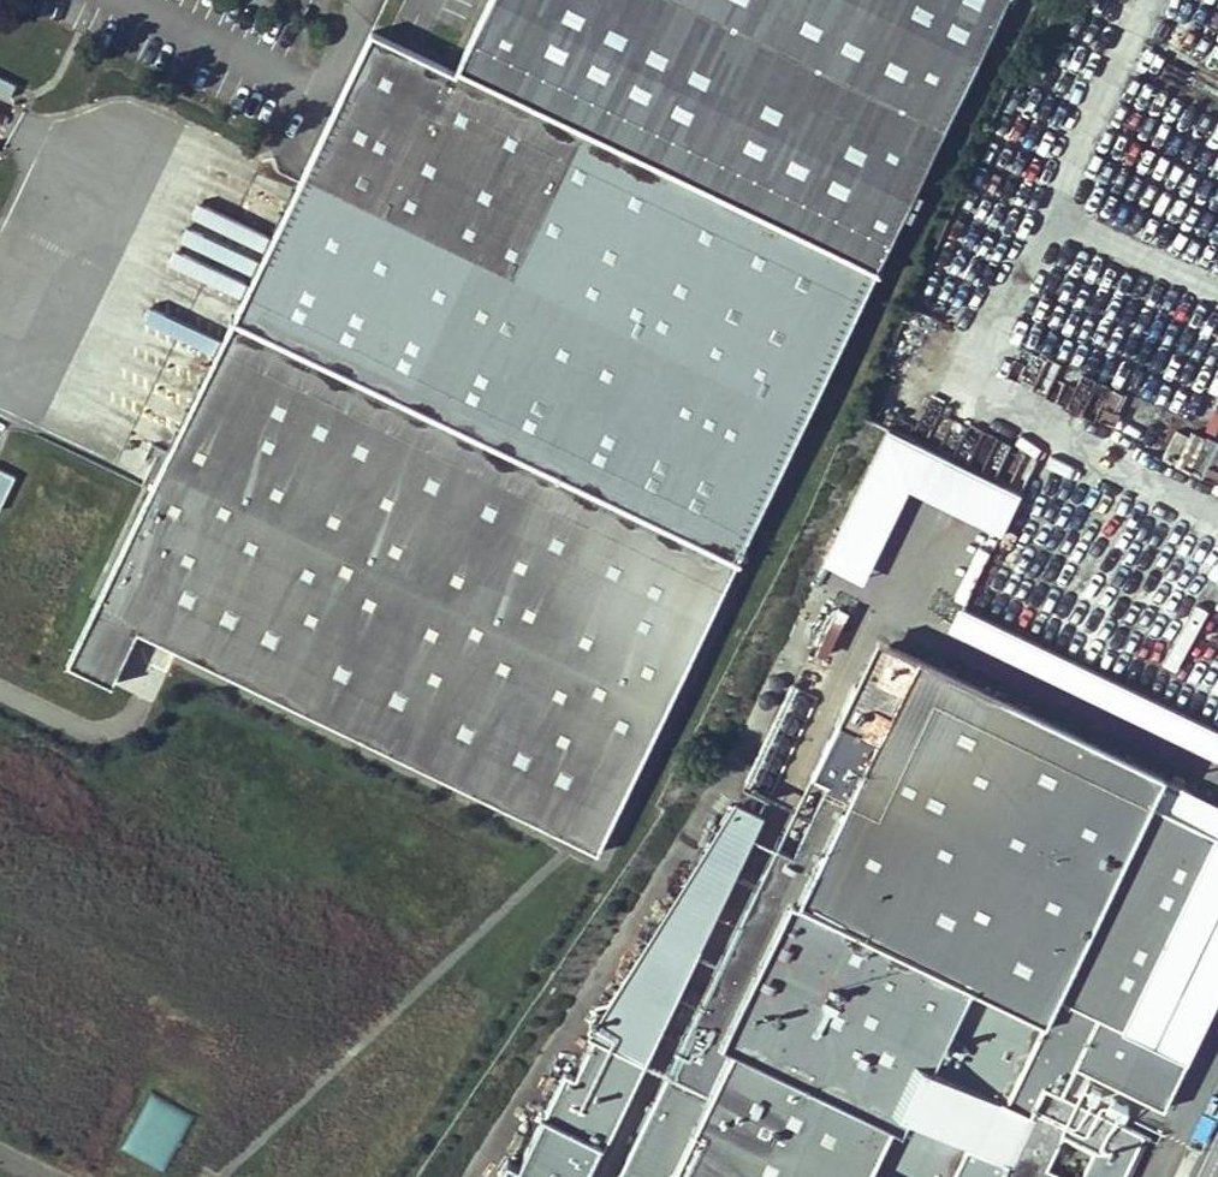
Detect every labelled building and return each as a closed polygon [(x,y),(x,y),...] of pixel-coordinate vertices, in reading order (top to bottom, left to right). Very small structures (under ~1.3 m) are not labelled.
[(235,315),(93,608),(67,661),(113,683),(138,630),(597,851),(1008,0),(490,0),(458,67),(375,28),(235,315)] [(887,425),(827,558),(868,576),(910,484),(1005,527),(1023,487),(887,425)] [(15,477),(0,470),(0,510),(15,477)] [(958,604),(948,626),(1217,746),(1217,719),(958,604)] [(920,660),(883,735),(842,716),(813,778),(830,786),(796,856),(779,849),(762,883),(1047,1020),(1166,777),(920,660)] [(1166,777),(1047,1020),(1006,1104),(1030,1115),(1045,1087),(1062,1095),(1066,1087),(1081,1059),(1165,1101),(1217,992),(1217,801),(1166,777)] [(710,793),(594,1037),(522,1160),(507,1152),(497,1176),(584,1176),(762,818),(710,793)] [(970,1145),(1009,1164),(1003,1176),(1124,1176),(1144,1135),(1080,1104),(1084,1096),(1066,1087),(1062,1095),(1045,1087),(1030,1115),(1006,1104),(1047,1020),(762,883),(671,1073),(711,1092),(737,1041),(872,1106),(897,1118),(871,1171),(883,1176),(904,1176),(905,1176),(955,1176),(970,1145)] [(671,1073),(616,1176),(883,1176),(871,1171),(897,1118),(872,1106),(737,1041),(711,1092),(671,1073)] [(123,1151),(166,1170),(192,1113),(149,1094),(123,1151)] [(1009,1164),(970,1145),(955,1176),(1003,1176),(1009,1164)]
